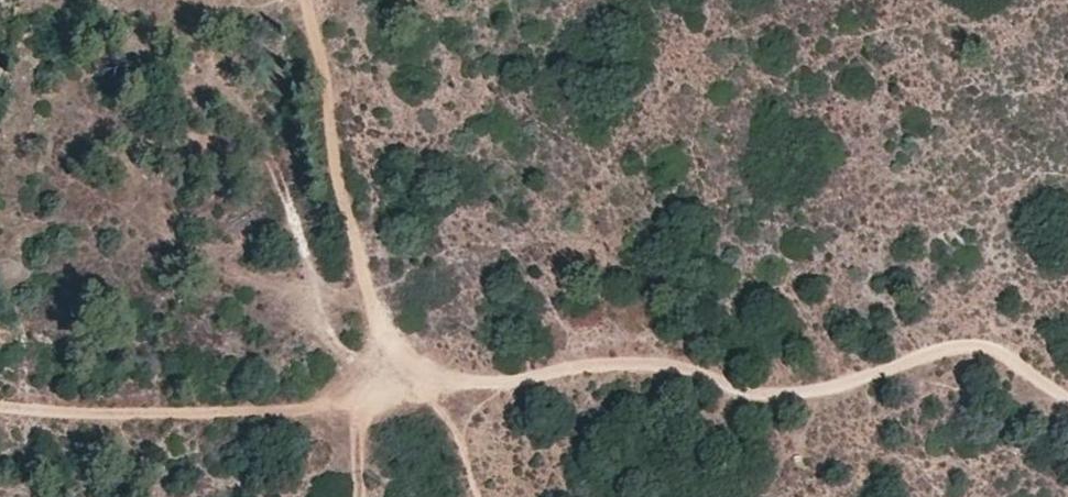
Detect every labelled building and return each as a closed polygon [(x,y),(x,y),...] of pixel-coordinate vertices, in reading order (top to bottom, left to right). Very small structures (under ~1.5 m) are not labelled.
[(136,10),(141,0),(115,0),(136,10)] [(149,16),(161,21),(172,0),(157,0),(149,16)]
